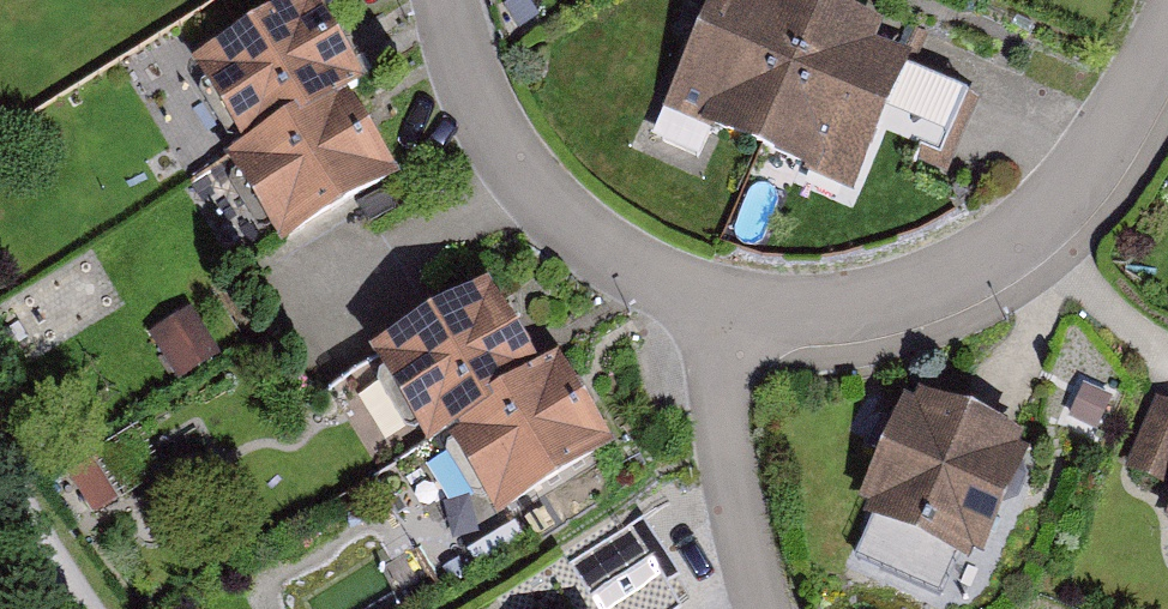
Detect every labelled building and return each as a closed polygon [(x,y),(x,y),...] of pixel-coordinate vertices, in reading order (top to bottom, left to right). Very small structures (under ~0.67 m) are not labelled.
[(354,81),(308,0),(275,0),(181,53),(235,148),(354,81)] [(821,0),(783,0),(736,0),(684,114),(781,158),(847,12),(821,0)] [(934,72),(895,56),(901,43),(848,18),(781,163),(876,206),(934,72)] [(280,240),(403,173),(356,87),(233,154),(280,240)] [(410,436),(534,363),(480,278),(359,355),(410,436)] [(171,410),(215,378),(180,330),(136,361),(171,410)] [(481,526),(598,456),(542,362),(424,432),(481,526)] [(1056,461),(941,411),(884,540),(998,591),(1004,577),(1019,583),(1064,482),(1050,476),(1056,461)] [(1154,488),(1167,492),(1167,455),(1154,488)] [(57,504),(80,542),(106,526),(83,488),(57,504)] [(680,605),(631,522),(557,566),(579,608),(672,608),(680,605)]
